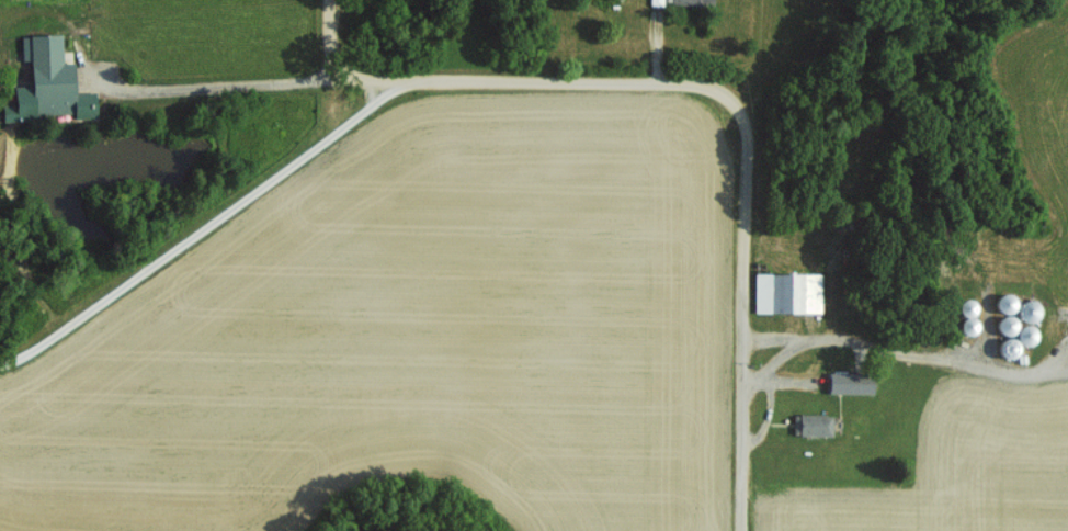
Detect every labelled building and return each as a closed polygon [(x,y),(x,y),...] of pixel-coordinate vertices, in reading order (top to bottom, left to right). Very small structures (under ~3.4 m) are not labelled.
[(820,312),(820,273),(754,272),(753,312),(820,312)] [(1006,361),(1018,352),(1017,345),(1026,344),(1034,337),(1034,333),(1028,324),(1016,326),(1015,324),(1007,313),(1014,308),(1013,302),(1005,290),(994,298),(995,304),(1003,315),(995,320),(996,327),(1002,335),(1014,333),(1015,337),(1003,338),(997,343),(998,349),(1006,361)] [(977,302),(961,296),(955,314),(966,318),(963,324),(969,327),(977,302)] [(1037,301),(1019,299),(1016,320),(1034,322),(1037,301)] [(872,394),(872,372),(827,371),(827,394),(872,394)] [(792,413),(792,434),(831,435),(831,413),(792,413)]
